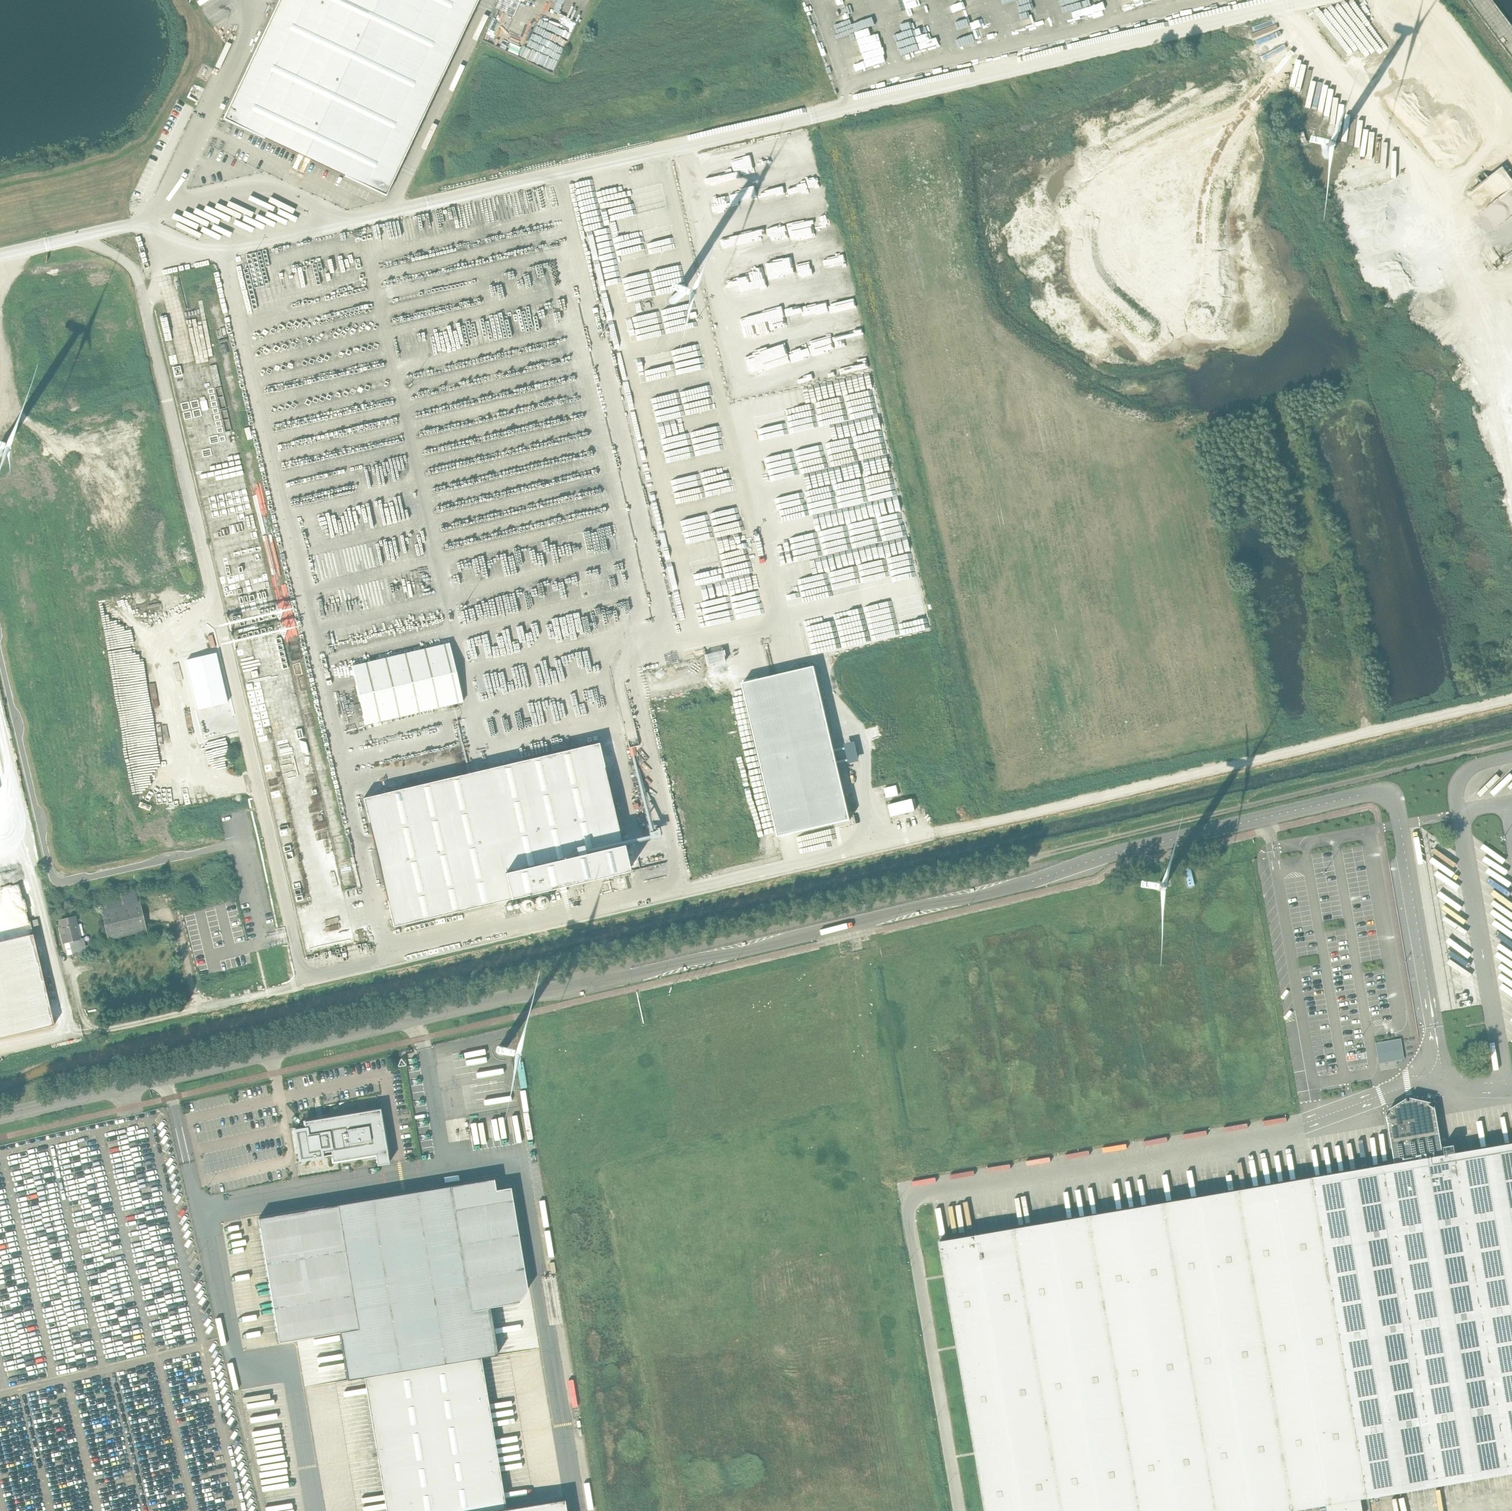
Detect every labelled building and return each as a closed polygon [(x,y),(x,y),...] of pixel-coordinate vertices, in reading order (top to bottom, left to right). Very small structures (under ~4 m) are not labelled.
[(386,196),(479,0),(280,0),(223,119),(386,196)] [(1330,166),(1334,164),(1336,160),(1337,157),(1337,153),(1336,149),(1333,146),(1329,145),(1325,144),(1321,146),(1318,148),(1316,152),(1315,157),(1317,161),(1320,165),(1325,166),(1330,166)] [(676,311),(680,309),(682,305),(683,302),(683,298),(682,294),(679,291),(675,290),(671,289),(667,291),(664,293),(662,297),(661,302),(663,306),(666,310),(671,312),(676,311)] [(6,459),(8,456),(9,453),(9,449),(8,445),(5,442),(1,440),(0,440),(0,462),(2,462),(6,459)] [(352,666),(366,725),(465,701),(451,643),(352,666)] [(190,658),(201,707),(231,700),(220,651),(190,658)] [(814,666),(741,683),(777,837),(850,820),(814,666)] [(628,871),(598,743),(363,798),(393,926),(628,871)] [(896,785),(885,788),(887,798),(898,795),(896,785)] [(912,797),(888,803),(891,816),(915,811),(912,797)] [(1188,859),(1183,860),(1189,887),(1195,885),(1188,859)] [(148,931),(141,904),(102,913),(108,941),(148,931)] [(73,917),(70,917),(60,920),(63,933),(61,933),(64,943),(69,942),(73,956),(87,953),(84,939),(79,940),(73,917)] [(521,1088),(527,1087),(522,1062),(516,1063),(521,1088)] [(1386,1115),(1395,1163),(1419,1159),(1443,1155),(1435,1107),(1434,1107),(1435,1107),(1434,1107),(1429,1105),(1430,1104),(1431,1105),(1431,1104),(1409,1099),(1409,1100),(1410,1100),(1408,1101),(1408,1100),(1389,1111),(1390,1111),(1391,1111),(1387,1115),(1386,1115)] [(307,1121),(304,1121),(305,1128),(294,1130),(297,1146),(295,1147),(296,1151),(298,1151),(299,1160),(323,1157),(322,1153),(331,1151),(333,1162),(337,1161),(376,1155),(378,1165),(389,1163),(380,1109),(307,1121)] [(1443,1155),(1419,1159),(1473,1479),(1511,1473),(1511,1143),(1443,1155)] [(1395,1163),(1167,1202),(1220,1510),(1287,1510),(1326,1504),(1327,1510),(1363,1510),(1360,1498),(1473,1479),(1419,1159),(1395,1163)] [(528,1289),(512,1188),(497,1191),(495,1179),(451,1186),(471,1310),(490,1307),(519,1302),(528,1289)] [(347,1379),(369,1376),(476,1358),(497,1354),(490,1307),(471,1310),(451,1186),(337,1205),(358,1329),(340,1332),(347,1379)] [(1167,1202),(939,1241),(985,1510),(1220,1510),(1167,1202)] [(337,1205),(259,1218),(279,1342),(340,1332),(358,1329),(337,1205)] [(501,1509),(476,1358),(369,1376),(391,1510),(491,1510),(501,1509)] [(501,1509),(502,1510),(566,1510),(564,1499),(501,1509)]
